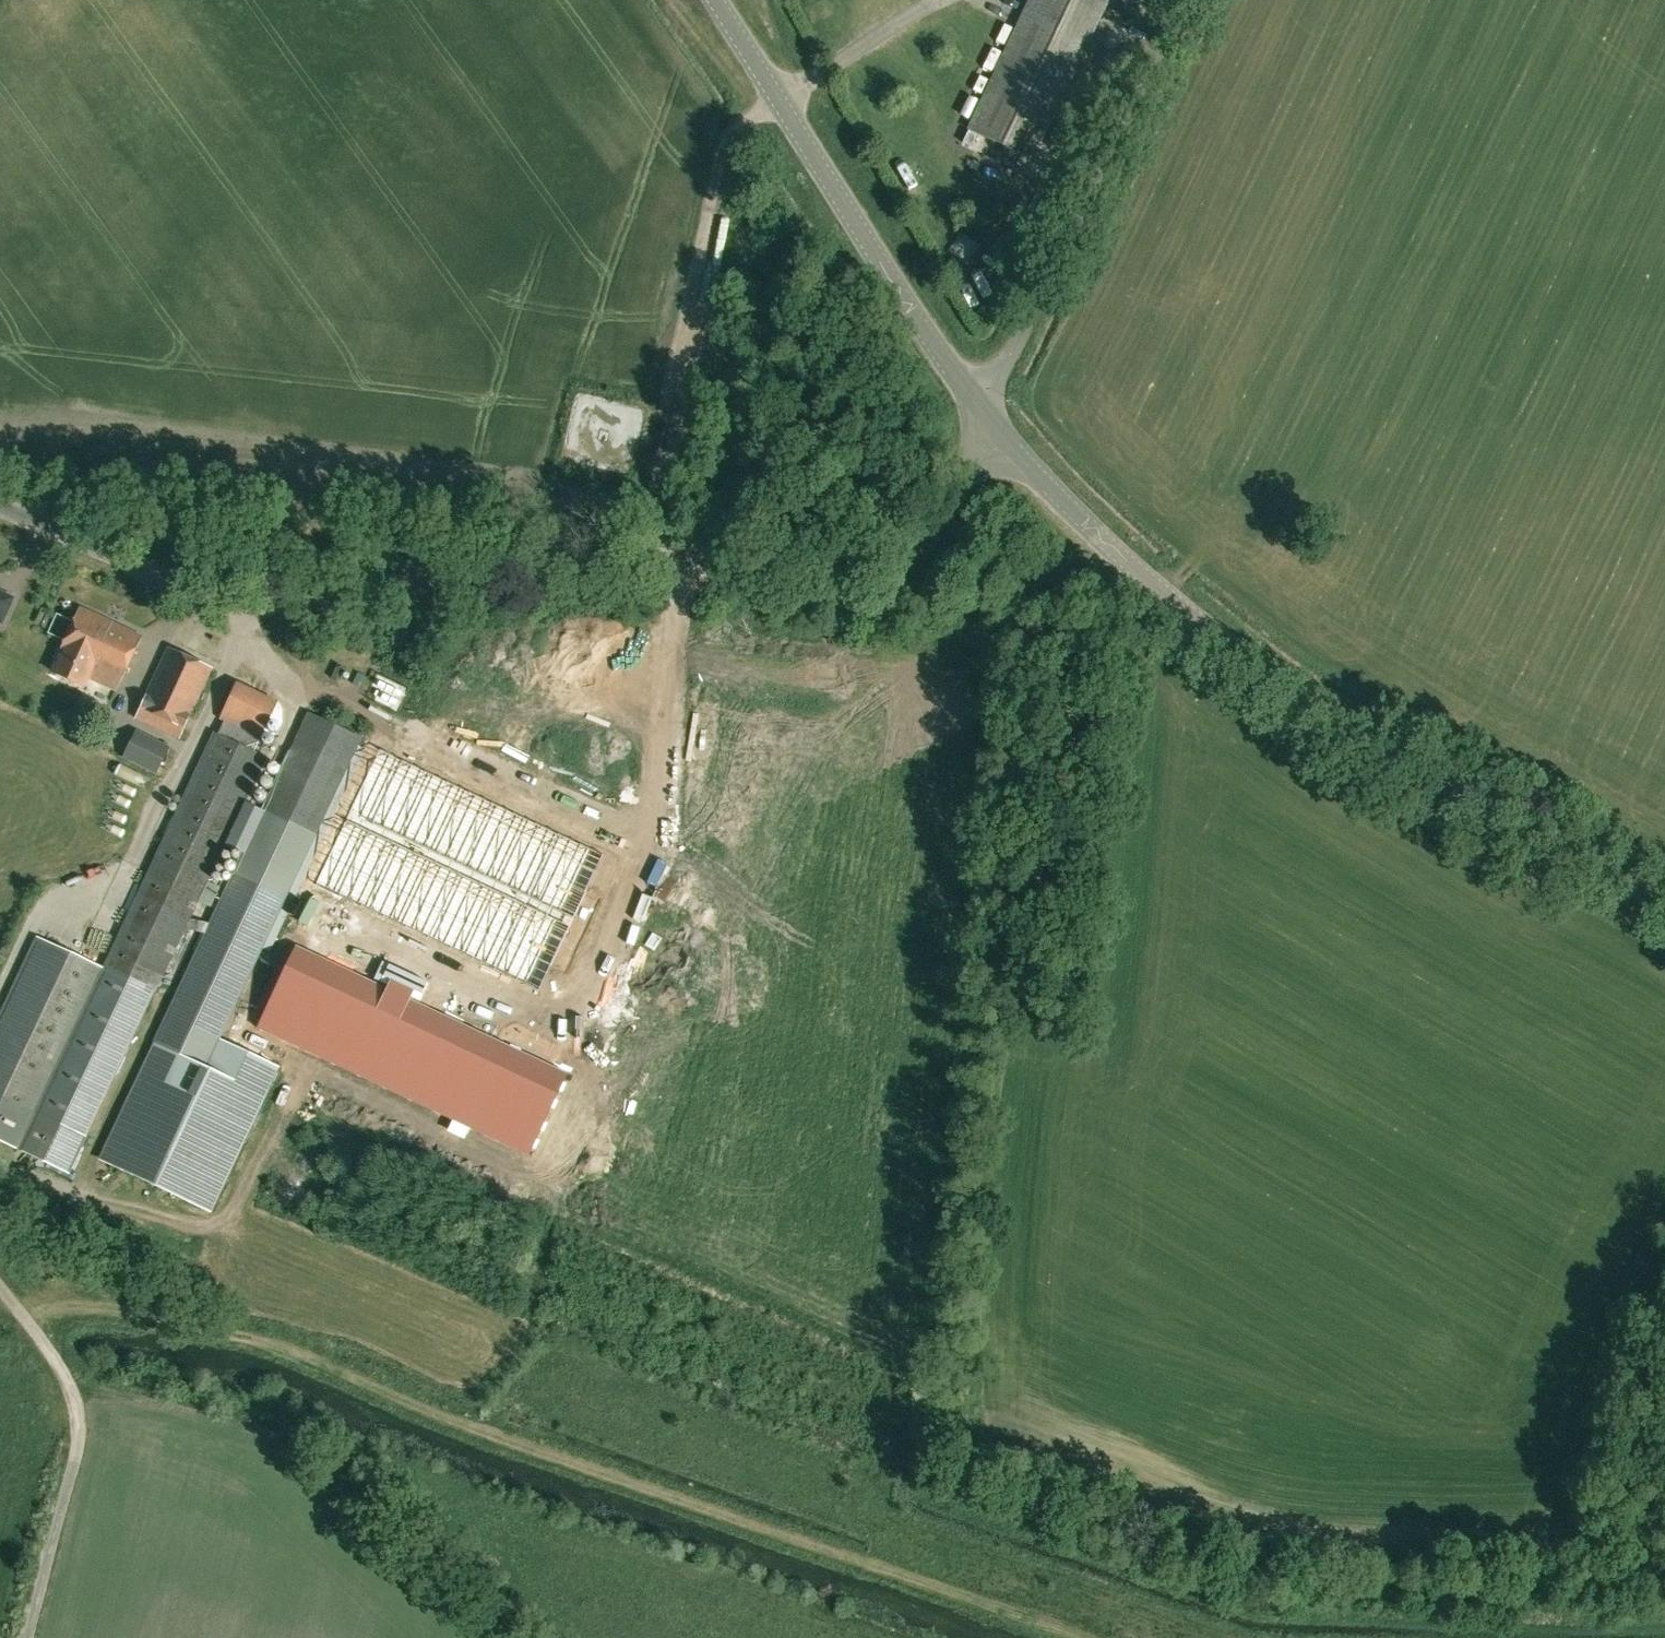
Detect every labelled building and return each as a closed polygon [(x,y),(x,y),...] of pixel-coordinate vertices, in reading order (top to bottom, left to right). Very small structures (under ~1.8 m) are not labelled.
[(1099,0),(1030,0),(968,129),(1024,156),(1099,0)] [(1131,0),(1112,0),(1111,3),(1134,15),(1139,4),(1131,0)] [(954,262),(963,258),(953,238),(944,242),(954,262)] [(452,536),(460,535),(459,526),(451,527),(452,536)] [(12,598),(0,592),(0,621),(2,622),(12,598)] [(120,683),(142,636),(80,607),(58,655),(60,656),(53,671),(84,686),(88,677),(109,687),(112,680),(120,683)] [(177,743),(211,668),(167,648),(132,723),(146,730),(149,724),(164,731),(162,736),(177,743)] [(0,1016),(0,1095),(35,1113),(86,1136),(184,927),(206,933),(101,1156),(213,1209),(222,1190),(280,1067),(272,1063),(218,1038),(261,947),(267,947),(270,949),(286,914),(294,918),(303,899),(295,895),(364,749),(356,745),(360,737),(309,714),(263,811),(247,803),(228,844),(244,852),(211,923),(188,919),(197,901),(211,907),(220,887),(206,881),(265,757),(254,752),(261,737),(261,735),(273,740),(286,714),(274,707),(277,700),(237,681),(219,718),(224,720),(217,735),(214,733),(103,968),(38,937),(0,1016)] [(122,758),(156,775),(170,747),(136,730),(122,758)] [(539,992),(602,855),(376,748),(310,889),(539,992)] [(530,1158),(570,1074),(297,945),(257,1029),(530,1158)] [(419,1000),(428,982),(381,960),(372,978),(419,1000)]
